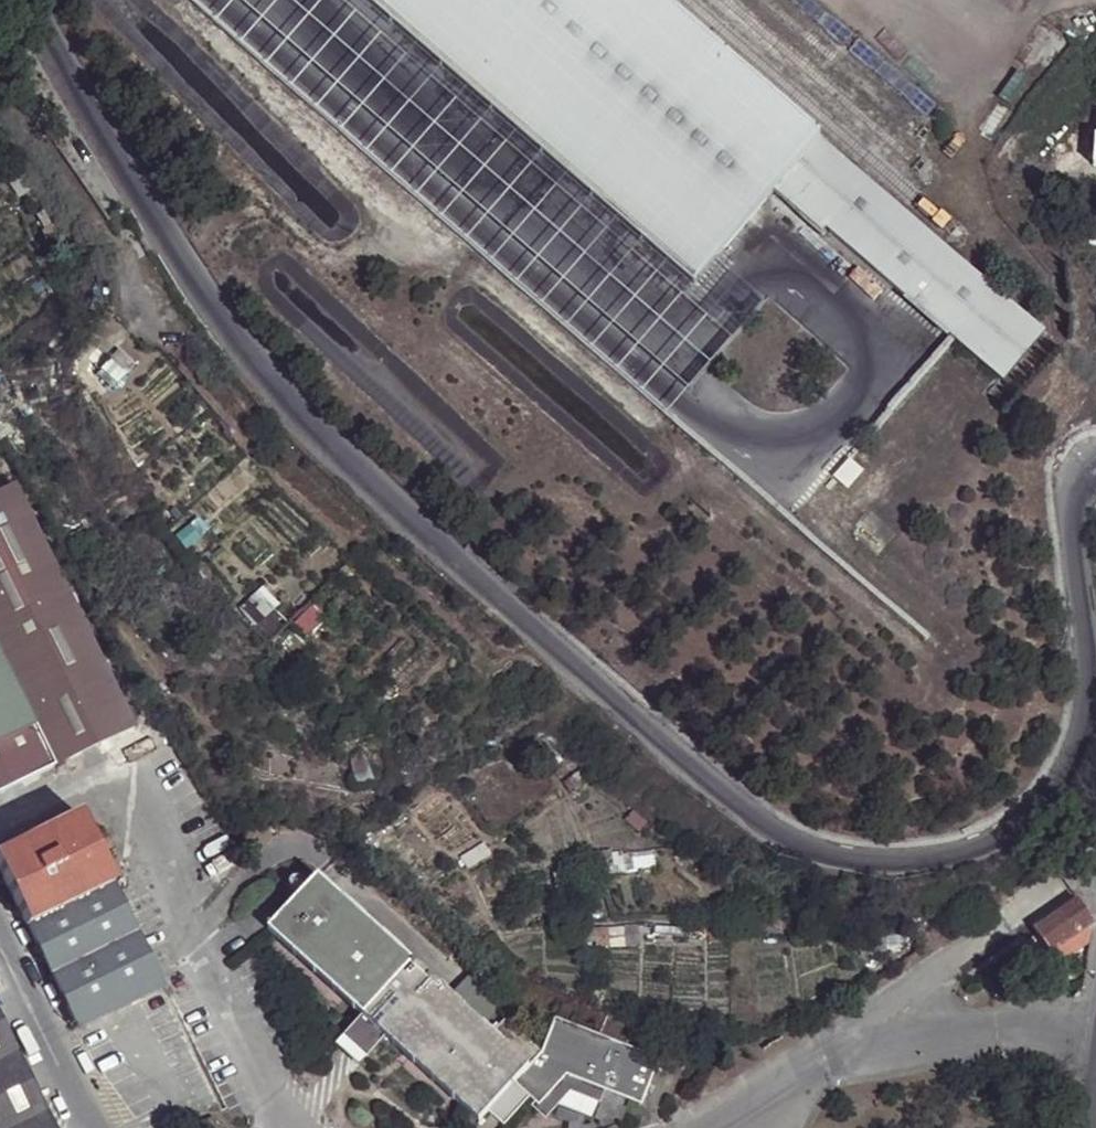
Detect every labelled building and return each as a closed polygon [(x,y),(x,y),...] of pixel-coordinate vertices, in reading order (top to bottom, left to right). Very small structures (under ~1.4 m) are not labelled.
[(265,34),(251,51),(677,416),(690,400),(770,307),(722,265),(700,291),(361,0),(294,0),(265,34)] [(658,0),(361,0),(700,291),(722,265),(749,234),(781,196),(826,144),(658,0)] [(963,262),(826,144),(781,196),(830,238),(834,234),(1010,385),(1051,337),(963,262)] [(18,486),(1,492),(0,493),(0,645),(45,738),(61,768),(139,730),(18,486)] [(61,768),(45,738),(0,645),(0,799),(61,768)] [(0,861),(33,927),(118,885),(105,860),(98,846),(86,818),(0,861)] [(111,838),(98,846),(105,860),(119,853),(111,838)] [(663,1035),(610,1012),(600,1032),(558,1015),(542,1052),(506,1019),(493,1034),(319,875),(269,930),(364,1016),(358,1024),(378,1042),(384,1036),(480,1121),(514,1084),(535,1104),(538,1107),(574,1074),(609,1090),(640,1104),(659,1058),(653,1055),(663,1035)] [(118,885),(33,927),(85,1028),(167,988),(118,885)] [(1095,926),(1095,921),(1083,904),(1041,935),(1056,955),(1058,953),(1080,938),(1095,926)] [(1095,943),(1095,942),(1095,926),(1080,938),(1058,953),(1066,964),(1095,943)] [(0,1011),(0,1127),(58,1127),(0,1011)] [(378,1042),(358,1024),(347,1036),(367,1054),(378,1042)] [(605,1101),(609,1090),(574,1074),(538,1107),(535,1104),(531,1107),(544,1119),(575,1089),(605,1101)] [(197,1124),(198,1127),(218,1127),(213,1117),(197,1124)]
